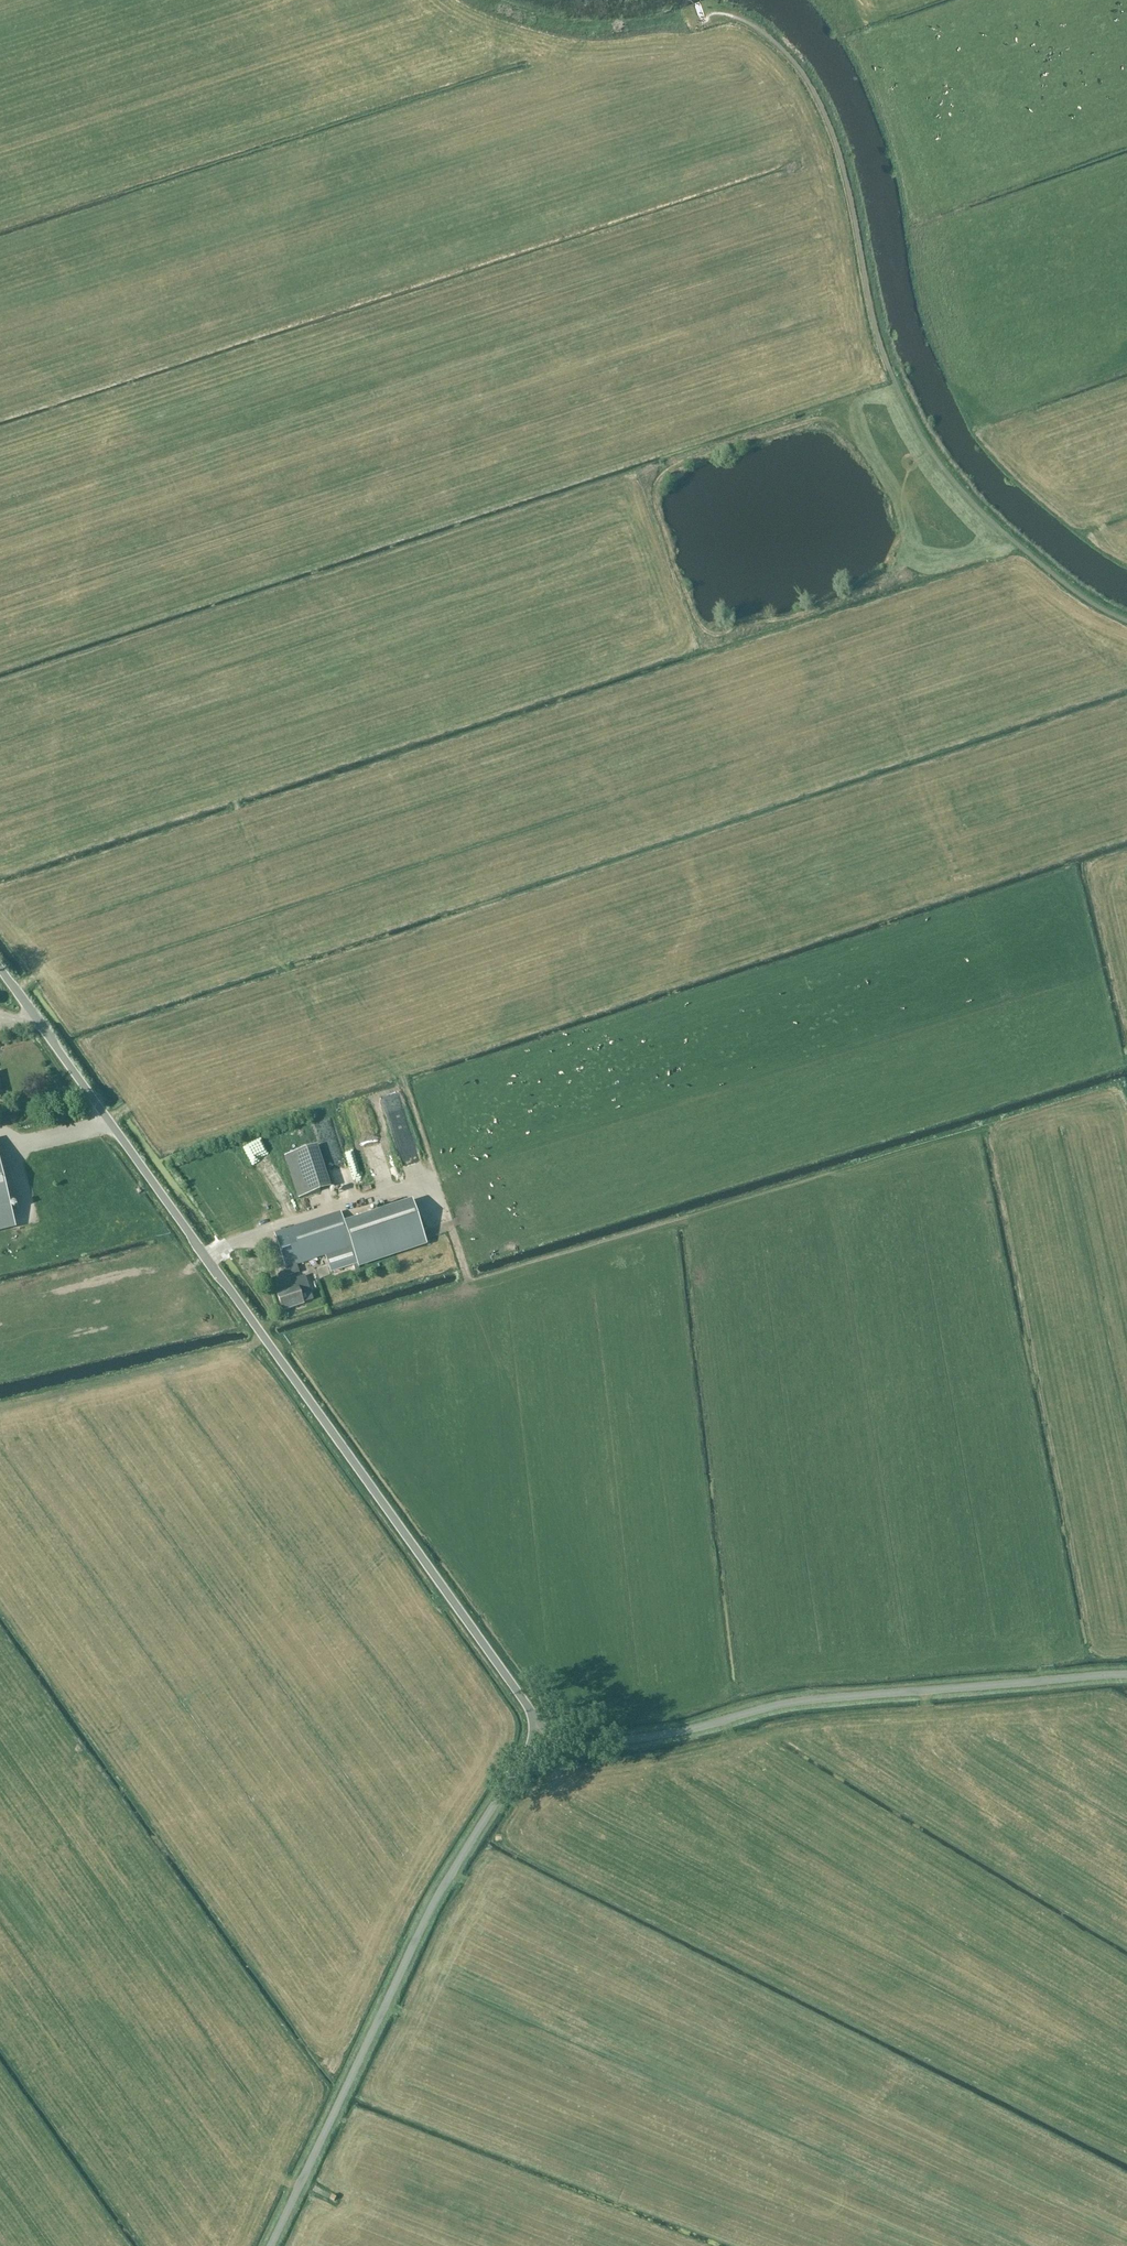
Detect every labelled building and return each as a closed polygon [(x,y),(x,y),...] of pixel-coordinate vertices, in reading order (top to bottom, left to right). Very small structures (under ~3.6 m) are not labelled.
[(312,1124),(324,1155),(337,1150),(326,1119),(312,1124)] [(360,1135),(370,1172),(385,1168),(375,1130),(360,1135)] [(317,1147),(285,1157),(299,1199),(331,1189),(317,1147)] [(15,1226),(0,1165),(0,1230),(15,1226)] [(344,1223),(341,1214),(340,1213),(274,1235),(288,1277),(299,1273),(296,1266),(325,1257),(331,1273),(358,1264),(359,1268),(427,1246),(412,1201),(344,1223)] [(292,1290),(277,1295),(282,1312),(303,1305),(300,1295),(310,1291),(305,1276),(289,1281),(292,1290)]
